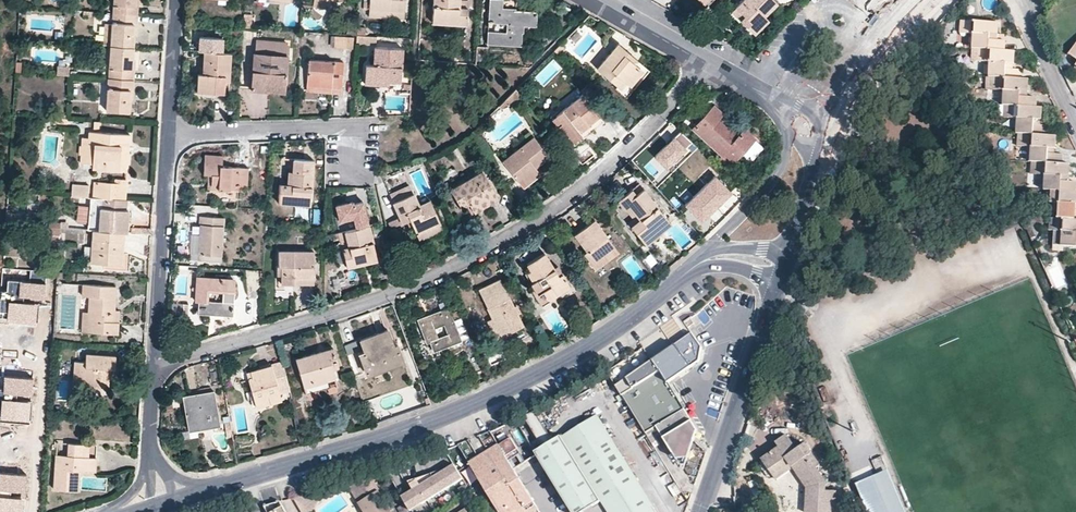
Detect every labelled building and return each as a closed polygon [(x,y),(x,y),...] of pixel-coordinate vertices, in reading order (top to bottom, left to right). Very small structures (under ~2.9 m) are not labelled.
[(114,13),(138,15),(139,0),(115,0),(114,13)] [(314,6),(326,8),(327,0),(315,0),(314,6)] [(406,0),(365,0),(364,9),(370,9),(405,11),(406,0)] [(433,22),(467,25),(468,8),(460,8),(461,2),(461,0),(434,0),(433,22)] [(536,12),(503,9),(503,0),(500,0),(491,0),(490,22),(507,23),(506,33),(489,32),(489,42),(521,44),(522,24),(536,25),(536,12)] [(778,3),(775,0),(745,0),(737,7),(746,16),(741,21),(750,30),(764,16),(778,3)] [(737,7),(732,12),(741,21),(746,16),(737,7)] [(370,9),(369,16),(404,18),(405,11),(370,9)] [(134,35),(137,35),(138,15),(114,13),(113,24),(112,46),(134,48),(134,35)] [(244,29),(252,29),(253,15),(244,15),(244,29)] [(768,20),(764,16),(750,30),(754,34),(768,20)] [(997,40),(998,22),(964,21),(964,32),(975,33),(974,48),(976,48),(981,48),(1005,50),(1005,41),(997,40)] [(113,24),(105,24),(104,45),(112,46),(113,24)] [(358,27),(357,35),(366,36),(366,28),(358,27)] [(357,35),(357,44),(377,45),(377,36),(366,36),(357,35)] [(353,49),(354,38),(336,36),(335,47),(353,49)] [(287,43),(257,41),(256,53),(255,53),(253,82),(268,83),(268,85),(286,86),(288,55),(286,55),(287,43)] [(637,60),(618,44),(598,69),(618,86),(621,88),(626,82),(630,85),(643,71),(634,63),(637,60)] [(133,59),(134,48),(112,46),(110,79),(134,80),(136,60),(133,59)] [(389,82),(400,82),(402,49),(376,48),(375,65),(367,65),(366,77),(390,78),(389,82)] [(1014,51),(1005,50),(981,48),(980,61),(991,61),(990,76),(995,77),(1021,78),(1021,69),(1014,68),(1014,51)] [(226,81),(229,81),(231,54),(205,52),(204,67),(204,75),(199,74),(198,74),(197,92),(225,94),(226,81)] [(342,88),(344,63),(309,60),(307,86),(342,88)] [(616,88),(626,98),(650,71),(637,60),(634,63),(643,71),(630,85),(626,82),(621,88),(618,86),(616,88)] [(56,75),(68,75),(68,66),(56,66),(56,75)] [(995,77),(994,89),(1004,90),(1004,105),(1005,105),(1009,106),(1037,107),(1037,98),(1028,97),(1028,79),(1021,78),(995,77)] [(134,80),(110,79),(108,111),(130,113),(131,101),(133,101),(134,80)] [(268,85),(268,83),(253,82),(252,90),(285,92),(286,86),(268,85)] [(508,98),(510,100),(515,97),(519,102),(524,99),(516,89),(508,98)] [(599,116),(582,95),(553,119),(571,142),(581,135),(579,132),(599,116)] [(1042,107),(1037,107),(1009,106),(1009,117),(1019,118),(1018,133),(1022,134),(1048,135),(1048,125),(1041,125),(1042,107)] [(740,133),(736,137),(727,129),(717,119),(722,114),(714,107),(695,128),(723,155),(726,153),(734,160),(741,153),(755,138),(744,128),(740,133)] [(571,142),(574,146),(604,122),(599,116),(579,132),(581,135),(571,142)] [(732,125),(727,129),(736,137),(740,133),(732,125)] [(693,141),(681,131),(657,157),(668,168),(693,141)] [(129,147),(130,135),(90,132),(90,138),(83,137),(82,163),(95,164),(95,168),(120,171),(121,146),(129,147)] [(1056,136),(1048,135),(1022,134),(1022,145),(1032,146),(1032,161),(1036,162),(1062,163),(1063,154),(1055,153),(1056,136)] [(548,156),(534,137),(504,161),(518,180),(537,165),(548,156)] [(741,153),(746,157),(760,142),(755,138),(741,153)] [(129,147),(121,146),(120,171),(128,171),(129,147)] [(222,166),(223,157),(205,155),(204,174),(208,175),(213,175),(212,184),(219,185),(219,188),(239,190),(239,186),(247,187),(248,168),(222,166)] [(304,204),(310,205),(313,161),(294,160),(292,185),(287,185),(280,185),(279,197),(305,199),(304,204)] [(1062,163),(1036,162),(1035,173),(1046,174),(1044,190),(1049,190),(1075,191),(1075,185),(1075,182),(1069,181),(1070,164),(1062,163)] [(541,172),(537,165),(518,180),(523,186),(541,172)] [(470,203),(475,212),(498,198),(482,172),(451,190),(462,208),(470,203)] [(213,175),(208,175),(208,188),(219,188),(219,185),(212,184),(213,175)] [(731,191),(716,175),(685,204),(701,220),(731,191)] [(95,198),(103,198),(126,200),(128,180),(116,179),(116,182),(99,181),(98,189),(93,189),(93,198),(95,198)] [(88,182),(72,180),(70,196),(86,198),(88,182)] [(638,184),(621,198),(640,220),(632,227),(642,239),(650,232),(654,237),(671,223),(638,184)] [(413,193),(410,187),(391,195),(394,202),(413,193)] [(1075,191),(1049,190),(1048,202),(1059,203),(1058,218),(1075,219),(1075,191)] [(411,220),(417,234),(441,222),(431,201),(419,205),(413,193),(394,202),(401,217),(404,223),(411,220)] [(103,198),(95,198),(94,214),(102,214),(103,198)] [(101,231),(125,233),(127,200),(126,200),(103,198),(102,214),(101,231)] [(621,198),(618,201),(634,219),(629,224),(632,227),(640,220),(621,198)] [(224,217),(202,216),(199,253),(191,253),(191,258),(221,260),(221,255),(224,217)] [(404,223),(401,217),(389,222),(392,228),(404,223)] [(1058,218),(1053,217),(1053,229),(1054,229),(1063,230),(1062,245),(1075,246),(1075,219),(1058,218)] [(367,226),(365,219),(351,223),(353,229),(367,226)] [(610,258),(618,252),(594,220),(576,234),(588,250),(585,253),(591,262),(605,252),(610,258)] [(417,234),(420,241),(444,230),(441,222),(417,234)] [(369,225),(367,226),(353,229),(351,223),(337,226),(347,266),(378,260),(369,225)] [(43,227),(42,234),(59,235),(60,228),(48,227),(43,227)] [(1063,230),(1054,229),(1054,244),(1062,245),(1063,230)] [(122,264),(125,233),(101,231),(94,231),(91,263),(122,264)] [(654,237),(650,232),(642,239),(646,244),(654,237)] [(314,278),(314,252),(279,251),(279,266),(281,266),(282,283),(294,284),(294,283),(294,278),(314,278)] [(610,258),(605,252),(591,262),(596,268),(610,258)] [(531,270),(528,271),(534,281),(531,283),(538,294),(543,290),(549,299),(557,294),(555,291),(568,282),(561,273),(558,275),(554,268),(544,253),(527,264),(531,270)] [(232,292),(233,280),(198,277),(196,301),(199,301),(198,313),(233,315),(234,292),(232,292)] [(516,329),(523,325),(500,279),(480,289),(493,318),(502,336),(516,329)] [(555,291),(557,294),(570,286),(568,282),(555,291)] [(45,294),(45,285),(7,284),(7,292),(2,292),(2,321),(10,321),(10,326),(40,327),(41,294),(45,294)] [(820,284),(816,289),(824,294),(827,289),(820,284)] [(114,322),(115,310),(116,287),(83,285),(83,296),(89,297),(88,313),(87,331),(118,333),(118,322),(114,322)] [(538,294),(535,295),(543,306),(551,301),(549,299),(543,290),(538,294)] [(449,307),(418,319),(426,339),(429,338),(434,351),(462,340),(449,307)] [(703,323),(711,318),(705,309),(697,313),(703,323)] [(518,334),(516,329),(502,336),(493,318),(488,320),(499,343),(518,334)] [(388,331),(362,340),(366,353),(360,355),(368,375),(403,361),(397,346),(394,347),(388,331)] [(628,379),(616,386),(645,433),(657,426),(658,427),(685,410),(668,382),(701,362),(703,349),(694,334),(654,359),(652,360),(627,378),(628,379)] [(344,346),(347,355),(361,351),(358,342),(344,346)] [(338,385),(336,378),(332,367),(339,366),(334,348),(296,359),(304,388),(306,394),(308,394),(310,400),(318,397),(317,392),(328,388),(330,394),(338,391),(337,386),(338,385)] [(115,369),(116,356),(86,355),(86,362),(75,361),(74,385),(108,387),(110,369),(115,369)] [(404,365),(403,361),(368,375),(369,379),(404,365)] [(285,369),(284,363),(272,366),(273,372),(285,369)] [(627,378),(619,364),(607,372),(613,381),(616,386),(628,379),(627,378)] [(285,369),(273,372),(272,366),(247,373),(254,400),(268,396),(270,403),(281,400),(280,392),(291,390),(285,369)] [(607,372),(598,378),(604,387),(613,381),(607,372)] [(31,381),(7,380),(6,391),(0,390),(0,422),(29,424),(31,381)] [(219,425),(213,392),(184,397),(190,429),(219,425)] [(270,403),(268,396),(254,400),(256,407),(270,403)] [(691,419),(685,410),(658,427),(663,436),(691,419)] [(597,416),(571,432),(562,437),(561,435),(535,451),(537,455),(572,511),(585,511),(602,501),(608,511),(656,511),(597,416)] [(691,419),(663,436),(671,448),(699,431),(691,419)] [(495,439),(506,434),(503,428),(492,433),(495,439)] [(696,442),(699,431),(671,448),(695,487),(706,452),(696,442)] [(793,467),(808,487),(807,511),(811,511),(835,511),(836,491),(826,490),(826,481),(817,469),(820,465),(805,444),(798,449),(787,435),(776,442),(780,447),(762,459),(773,474),(790,462),(793,467)] [(526,462),(511,439),(500,446),(514,470),(526,462)] [(54,489),(77,490),(79,470),(95,471),(96,458),(89,457),(90,445),(69,443),(68,456),(57,455),(54,489)] [(470,464),(485,489),(496,506),(493,507),(497,511),(540,511),(514,470),(500,446),(470,464)] [(858,483),(870,511),(905,511),(882,457),(872,461),(878,475),(858,483)] [(793,467),(790,462),(773,474),(777,479),(793,467)] [(423,504),(463,480),(454,466),(441,474),(414,490),(423,504)] [(468,484),(475,481),(470,467),(462,470),(468,484)] [(414,490),(441,474),(440,472),(409,481),(414,490)] [(25,477),(0,476),(0,511),(24,511),(25,477)] [(360,482),(353,487),(360,499),(367,494),(360,482)] [(423,504),(414,490),(403,497),(405,501),(406,502),(411,511),(423,504)] [(365,511),(392,511),(379,492),(360,504),(365,511)] [(852,511),(849,498),(841,500),(844,511),(849,511),(852,511)]
